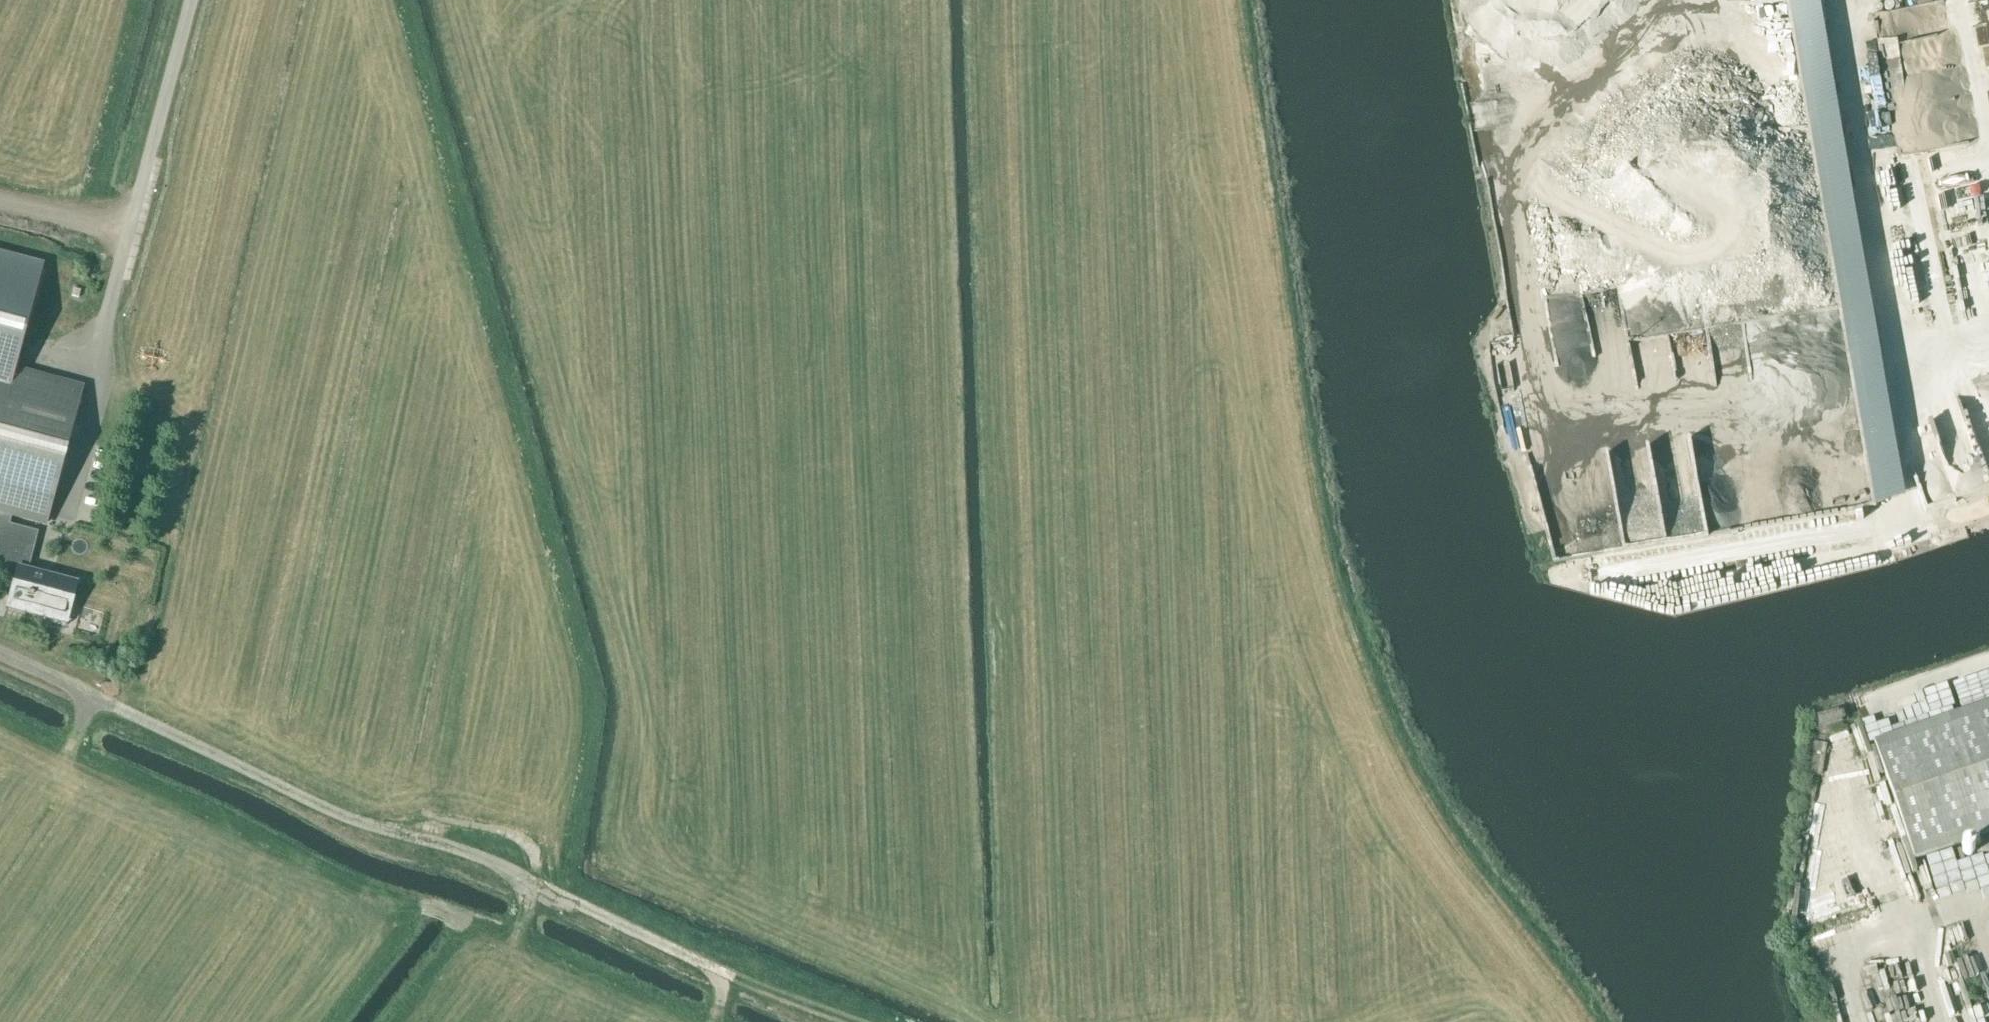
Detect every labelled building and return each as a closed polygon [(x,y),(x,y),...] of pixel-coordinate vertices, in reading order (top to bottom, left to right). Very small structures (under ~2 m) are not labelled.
[(17,570),(7,608),(37,617),(39,612),(66,619),(75,585),(27,572),(33,548),(37,533),(9,525),(11,518),(45,527),(83,385),(79,384),(11,366),(39,263),(0,252),(0,566),(17,570)] [(1956,493),(1988,480),(1963,410),(1929,423),(1956,493)] [(1630,545),(1710,531),(1693,435),(1647,443),(1651,462),(1639,464),(1640,472),(1630,474),(1632,487),(1621,489),(1630,545)] [(1875,743),(1915,860),(1988,835),(1988,704),(1875,743)]
